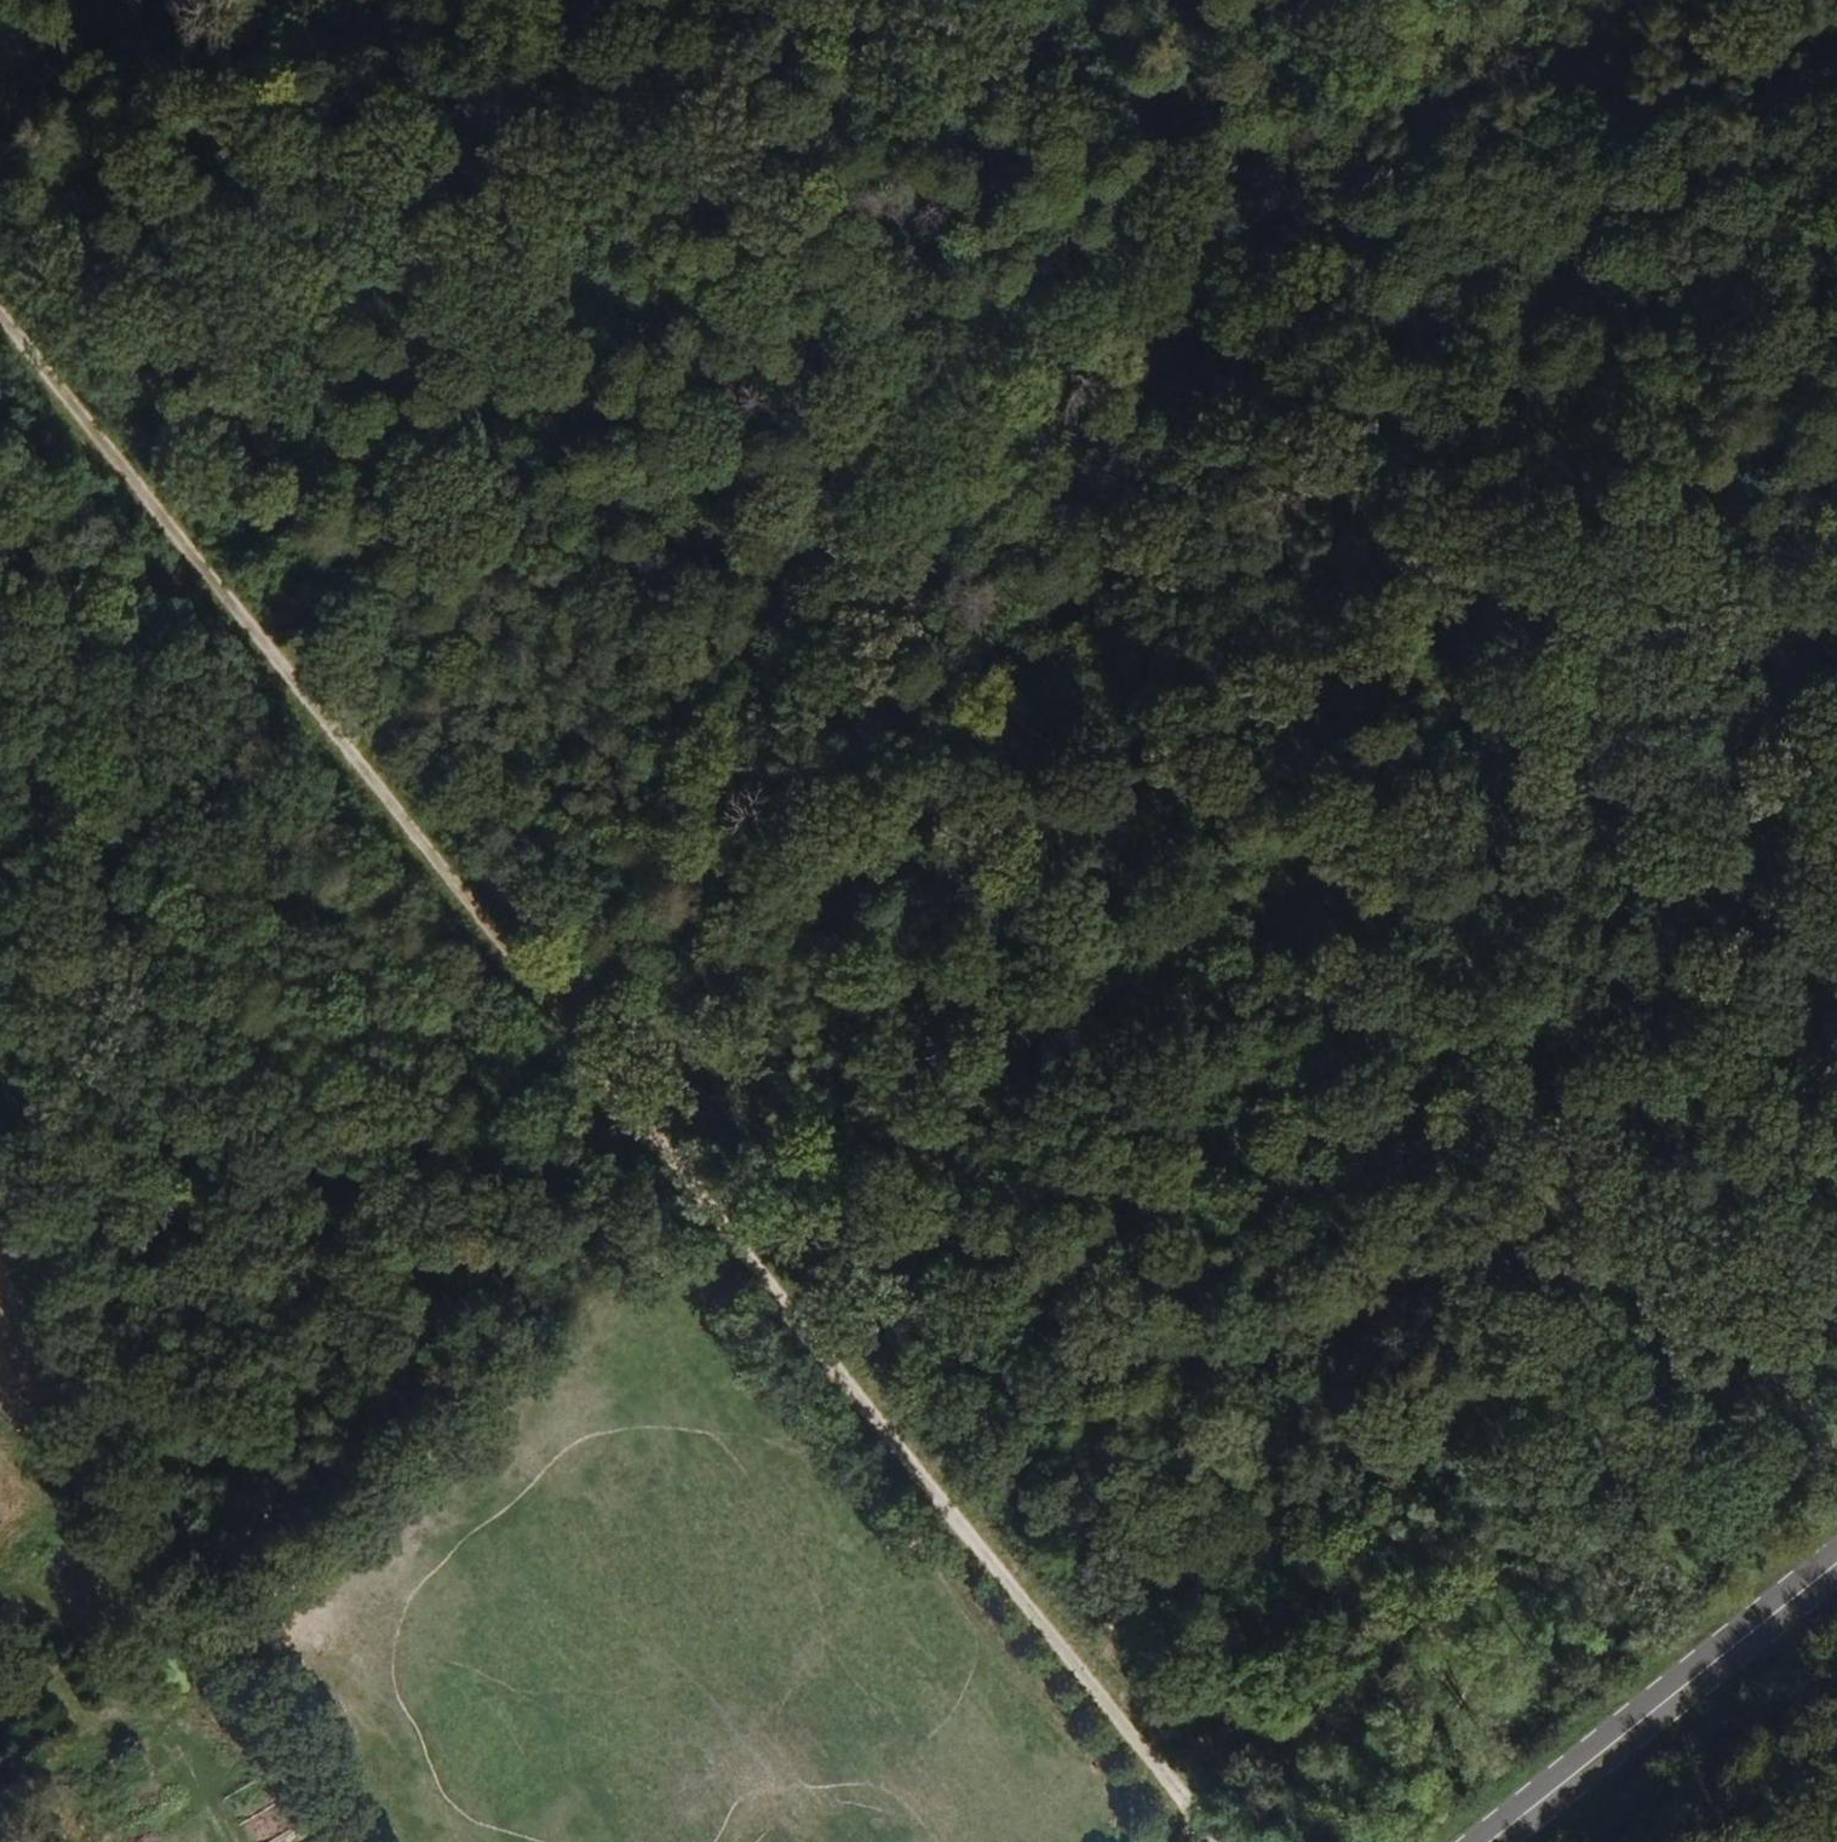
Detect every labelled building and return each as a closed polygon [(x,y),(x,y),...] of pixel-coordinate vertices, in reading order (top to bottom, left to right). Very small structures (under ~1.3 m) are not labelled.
[(309,1815),(266,1841),(325,1841),(309,1815)]
